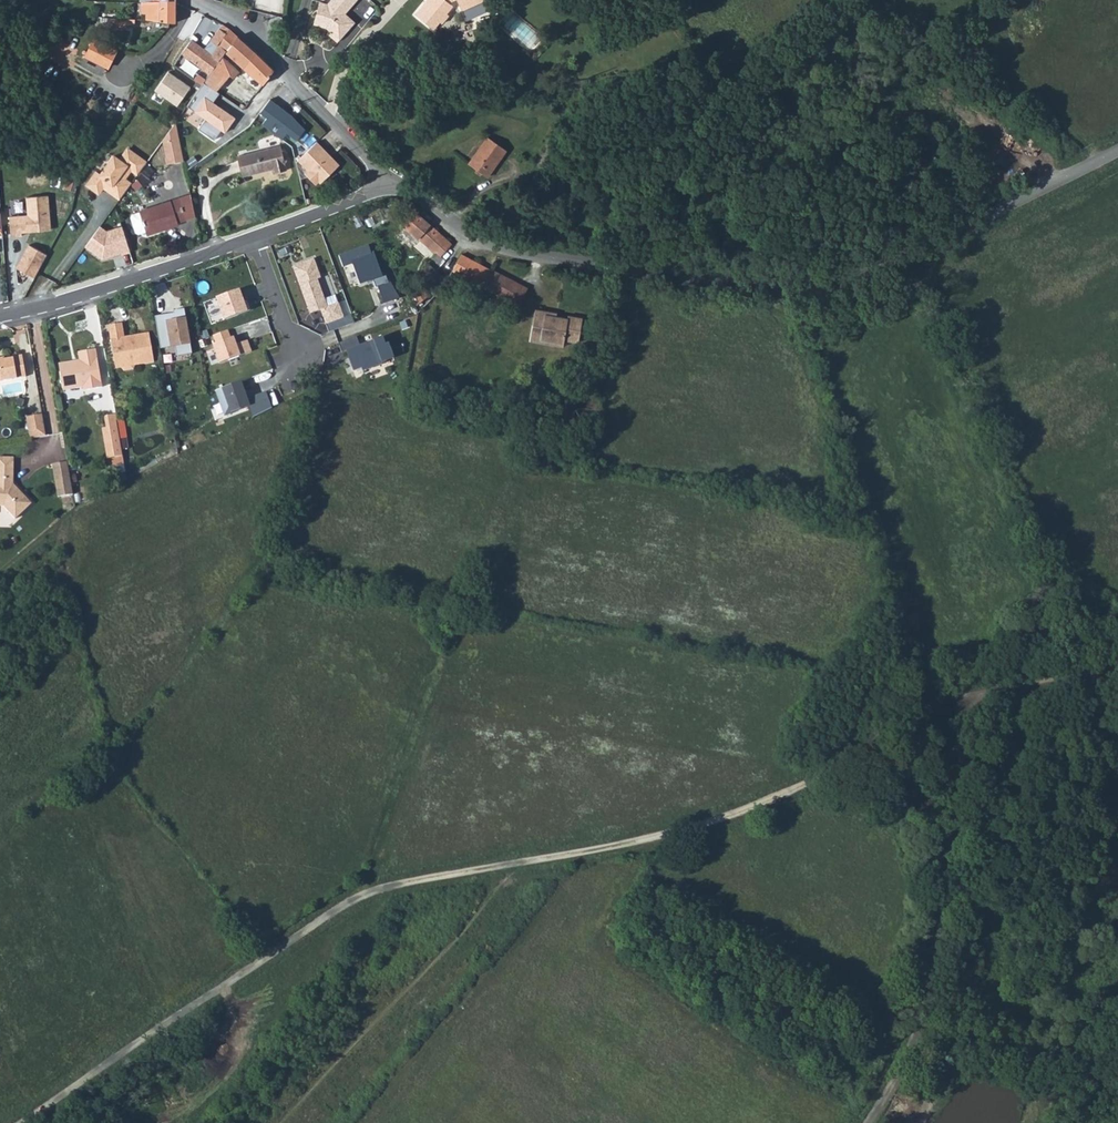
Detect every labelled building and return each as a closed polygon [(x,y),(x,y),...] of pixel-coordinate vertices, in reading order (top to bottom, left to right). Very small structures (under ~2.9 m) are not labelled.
[(146,15),(147,20),(177,23),(177,3),(177,0),(160,0),(160,2),(142,2),(141,14),(146,15)] [(314,24),(325,27),(327,25),(330,28),(329,30),(331,32),(328,34),(337,42),(355,22),(345,14),(357,0),(331,0),(327,4),(320,2),(314,24)] [(414,16),(432,30),(438,23),(440,24),(446,17),(444,15),(451,7),(448,5),(451,1),(453,0),(427,0),(414,16)] [(489,10),(484,0),(455,0),(465,21),(489,10)] [(507,11),(495,23),(523,53),(537,39),(507,11)] [(135,26),(136,18),(116,16),(116,24),(135,26)] [(181,52),(209,74),(221,59),(225,54),(226,52),(217,45),(226,32),(219,27),(204,48),(191,39),(181,52)] [(217,45),(226,52),(239,37),(230,29),(226,32),(217,45)] [(96,37),(86,56),(108,68),(118,49),(96,37)] [(225,54),(242,68),(256,52),(239,37),(226,52),(225,54)] [(242,68),(262,85),(273,72),(274,69),(256,52),(242,68)] [(238,73),(221,59),(209,74),(203,83),(216,91),(230,78),(233,80),(238,73)] [(216,91),(203,83),(187,107),(207,120),(200,130),(215,140),(222,130),(226,132),(236,118),(213,103),(219,94),(216,91)] [(293,113),(271,97),(261,111),(268,116),(263,123),(284,138),(288,133),(298,139),(306,127),(293,113)] [(175,123),(162,140),(167,164),(183,161),(178,134),(175,123)] [(548,138),(560,143),(565,131),(550,124),(544,136),(548,138)] [(468,163),(487,177),(506,150),(487,136),(468,163)] [(341,163),(319,140),(299,159),(308,169),(305,172),(319,186),(341,163)] [(237,155),(242,176),(273,168),(273,172),(287,169),(284,158),(287,157),(288,154),(287,151),(285,149),(282,150),(280,144),(237,155)] [(137,174),(146,162),(127,149),(119,160),(113,156),(99,175),(96,172),(86,185),(98,193),(102,188),(103,186),(109,190),(108,191),(119,199),(130,184),(123,179),(130,169),(137,174)] [(195,215),(190,193),(179,197),(185,217),(195,215)] [(47,196),(25,197),(26,215),(8,216),(9,237),(20,237),(20,232),(20,229),(24,229),(27,232),(49,231),(47,196)] [(179,197),(139,210),(140,213),(132,215),(131,218),(136,233),(138,234),(146,232),(146,234),(163,228),(162,225),(185,217),(179,197)] [(451,244),(415,212),(403,225),(434,253),(431,258),(440,266),(445,261),(440,257),(451,244)] [(102,224),(86,246),(94,252),(104,259),(131,250),(123,224),(108,229),(102,224)] [(370,243),(340,254),(345,267),(353,264),(362,284),(374,280),(377,286),(379,286),(385,303),(400,298),(392,281),(390,282),(387,274),(384,275),(376,253),(374,254),(370,243)] [(26,246),(13,268),(30,278),(44,257),(26,246)] [(518,306),(527,289),(460,254),(451,271),(471,281),(480,286),(518,306)] [(345,316),(340,301),(329,305),(320,278),(323,276),(315,258),(294,265),(312,313),(322,309),(327,323),(345,316)] [(421,270),(427,275),(430,278),(436,271),(427,263),(421,270)] [(476,294),(480,286),(471,281),(467,289),(476,294)] [(218,297),(226,318),(248,310),(241,288),(218,297)] [(545,311),(535,309),(532,326),(542,327),(540,340),(562,343),(562,340),(576,343),(581,318),(566,315),(565,318),(554,316),(545,315),(545,311)] [(193,352),(188,316),(186,310),(157,315),(162,347),(172,346),(172,347),(176,346),(178,355),(193,352)] [(122,322),(108,324),(116,367),(121,366),(124,367),(133,366),(135,363),(154,360),(149,332),(131,335),(130,339),(125,340),(124,336),(122,322)] [(542,327),(532,326),(529,341),(561,347),(562,343),(540,340),(542,327)] [(221,363),(253,351),(249,339),(238,343),(235,335),(232,336),(229,328),(214,334),(216,342),(213,343),(221,363)] [(343,351),(348,350),(355,369),(363,367),(365,370),(384,362),(383,360),(396,355),(391,341),(387,343),(384,335),(361,344),(358,335),(340,341),(343,351)] [(83,388),(102,385),(96,347),(78,350),(79,358),(59,362),(62,382),(70,380),(71,387),(82,385),(83,388)] [(26,375),(22,354),(0,359),(0,380),(26,375)] [(242,380),(216,390),(226,415),(250,406),(254,416),(273,406),(268,390),(249,397),(242,380)] [(25,414),(29,435),(44,433),(41,411),(25,414)] [(104,414),(106,425),(117,423),(116,420),(115,412),(104,414)] [(123,419),(116,420),(117,423),(119,437),(126,435),(123,419)] [(119,437),(117,423),(106,425),(111,456),(122,454),(119,437)] [(111,456),(106,425),(102,426),(107,456),(111,456)] [(111,457),(112,464),(126,461),(124,454),(111,457)] [(73,492),(67,459),(52,462),(55,479),(58,478),(60,490),(57,490),(58,494),(73,492)] [(0,463),(0,504),(3,504),(15,517),(31,502),(20,490),(16,490),(13,486),(13,482),(13,464),(0,463)]
